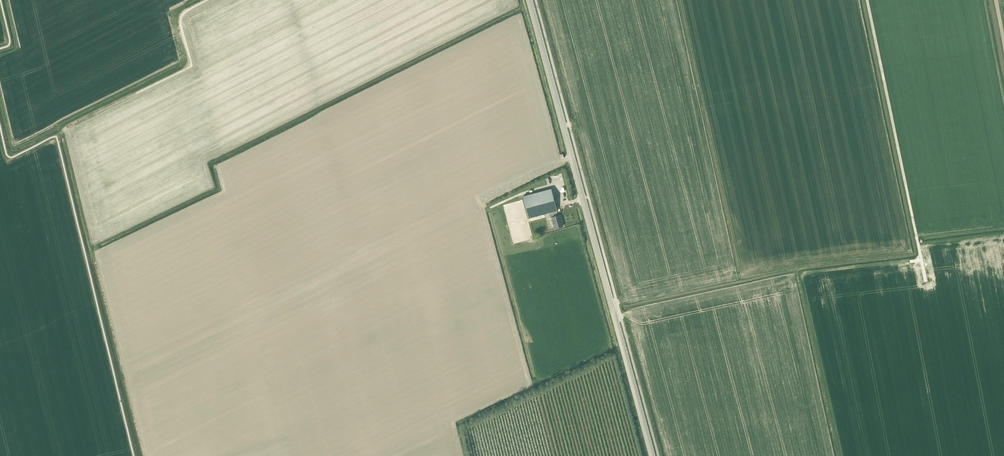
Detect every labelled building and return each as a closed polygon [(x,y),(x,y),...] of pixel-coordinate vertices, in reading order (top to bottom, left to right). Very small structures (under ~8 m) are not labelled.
[(554,228),(555,228),(562,226),(562,222),(560,215),(558,215),(556,210),(557,210),(551,189),(523,196),(529,218),(549,212),(550,217),(551,217),(554,228)]
